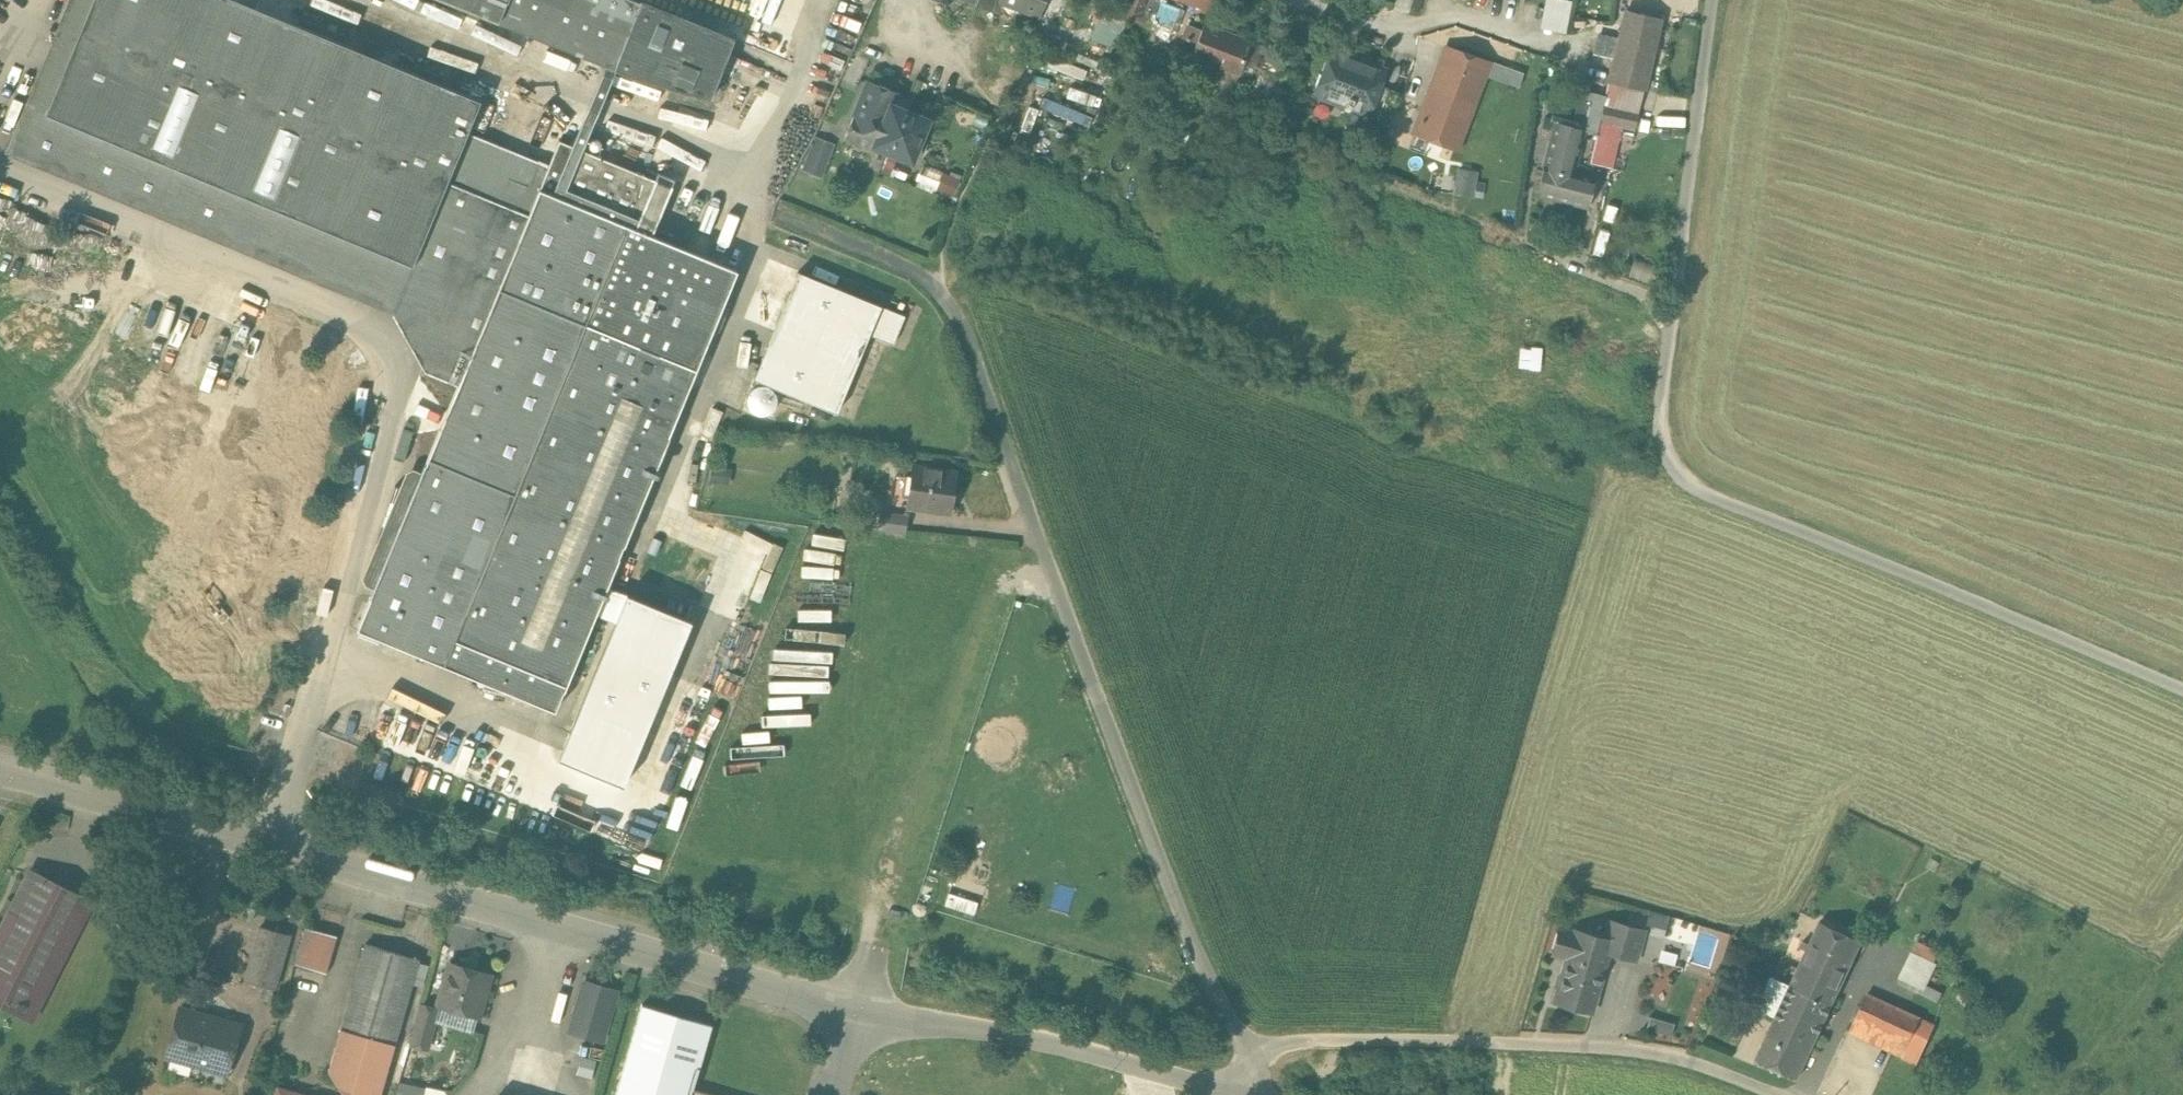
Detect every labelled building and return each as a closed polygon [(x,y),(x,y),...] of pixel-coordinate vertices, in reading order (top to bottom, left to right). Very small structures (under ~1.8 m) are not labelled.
[(239,0),(69,0),(59,24),(60,25),(27,103),(29,104),(29,105),(46,112),(45,114),(270,207),(413,266),(433,219),(468,132),(482,100),(454,89),(484,16),(472,11),(441,84),(239,0)] [(424,0),(385,0),(430,18),(436,5),(424,0)] [(472,11),(484,16),(587,57),(604,64),(606,65),(616,69),(632,75),(710,99),(734,39),(691,21),(639,0),(445,0),(472,11)] [(691,21),(700,1),(697,0),(639,0),(691,21)] [(992,10),(995,2),(1005,5),(1007,0),(966,0),(992,10)] [(1005,5),(1039,18),(1046,0),(1007,0),(1005,5)] [(1113,0),(1105,0),(1090,43),(1116,52),(1132,7),(1113,0)] [(1569,0),(1543,0),(1540,27),(1565,30),(1569,0)] [(452,11),(436,5),(430,18),(428,24),(445,30),(452,11)] [(1661,18),(1627,10),(1610,82),(1644,90),(1661,18)] [(1252,42),(1204,24),(1202,30),(1191,25),(1186,40),(1189,41),(1190,40),(1197,42),(1192,56),(1207,62),(1206,66),(1218,71),(1216,75),(1236,83),(1252,42)] [(1607,56),(1615,36),(1598,30),(1590,50),(1607,56)] [(537,41),(513,31),(509,40),(533,50),(537,41)] [(1489,61),(1448,46),(1416,133),(1457,148),(1489,61)] [(551,47),(548,56),(571,65),(574,56),(551,47)] [(1383,70),(1334,51),(1318,94),(1346,105),(1343,112),(1348,114),(1345,121),(1345,125),(1347,130),(1351,132),(1356,131),(1359,126),(1360,124),(1364,112),(1367,113),(1376,88),(1383,70)] [(604,64),(587,57),(581,74),(597,80),(604,64)] [(655,180),(583,150),(616,69),(606,65),(580,128),(582,130),(583,133),(583,137),(582,140),(580,142),(577,143),(573,144),(572,146),(559,140),(549,165),(538,160),(538,161),(468,132),(433,219),(465,232),(470,219),(486,226),(484,232),(516,245),(468,361),(438,348),(429,370),(427,369),(426,372),(458,385),(357,629),(555,711),(596,613),(607,586),(737,271),(652,235),(675,179),(658,173),(655,180)] [(897,94),(868,83),(854,117),(846,137),(875,148),(876,146),(912,160),(928,120),(904,110),(908,101),(896,96),(897,94)] [(1400,98),(1376,88),(1367,113),(1364,112),(1360,124),(1386,134),(1400,98)] [(1606,96),(1581,90),(1574,118),(1582,120),(1580,128),(1585,130),(1585,131),(1597,134),(1604,105),(1606,96)] [(1041,104),(1085,124),(1089,114),(1045,95),(1041,104)] [(270,207),(45,114),(46,112),(29,105),(29,104),(27,103),(7,153),(251,254),(270,207)] [(503,115),(504,112),(503,109),(501,107),(499,105),(496,105),(493,105),(491,107),(489,110),(488,112),(489,115),(491,118),(493,119),(496,120),(499,119),(501,118),(503,115)] [(1639,113),(1604,105),(1597,134),(1590,163),(1611,168),(1621,125),(1635,129),(1639,113)] [(539,120),(539,117),(539,114),(537,111),(534,109),(530,108),(527,109),(524,111),(522,114),(522,117),(523,121),(524,123),(527,125),(531,126),(534,125),(537,123),(539,120)] [(614,126),(615,123),(614,120),(612,117),(610,115),(606,115),(603,115),(600,117),(598,120),(598,123),(598,127),(600,129),(603,131),(606,132),(610,131),(613,129),(614,126)] [(556,128),(557,124),(556,121),(554,118),(552,117),(548,116),(545,117),(542,119),(540,121),(540,125),(540,128),(542,131),(545,133),(549,133),(552,133),(555,131),(556,128)] [(1580,128),(1556,122),(1545,165),(1541,195),(1587,207),(1595,179),(1574,173),(1585,131),(1585,130),(1580,128)] [(495,133),(496,130),(495,127),(493,125),(491,123),(488,123),(485,123),(483,125),(481,127),(480,130),(481,133),(483,136),(485,137),(488,138),(491,137),(493,136),(495,133)] [(570,142),(573,144),(580,128),(576,126),(573,126),(570,128),(567,130),(566,133),(566,137),(567,140),(570,142)] [(582,130),(580,128),(573,144),(577,143),(580,142),(582,140),(583,137),(583,133),(582,130)] [(530,144),(531,140),(530,137),(528,134),(525,132),(522,131),(518,132),(516,134),(514,137),(513,140),(514,144),(516,147),(519,149),(522,149),(526,149),(529,147),(530,144)] [(604,148),(605,144),(604,141),(602,138),(600,136),(596,136),(593,136),(590,138),(588,141),(588,144),(588,148),(590,151),(593,152),(597,153),(600,152),(603,150),(604,148)] [(551,152),(551,148),(551,145),(549,142),(546,140),(542,139),(539,140),(536,142),(534,145),(533,149),(534,152),(536,155),(539,157),(542,158),(546,157),(549,155),(551,152)] [(624,155),(624,151),(623,148),(622,145),(619,143),(615,143),(612,143),(609,145),(607,148),(607,151),(607,155),(609,158),(612,159),(616,160),(619,159),(622,157),(624,155)] [(642,162),(642,159),(642,155),(640,153),(637,151),(634,150),(630,151),(627,153),(626,156),(625,159),(626,162),(628,165),(630,167),(634,167),(637,167),(640,165),(642,162)] [(680,169),(680,166),(680,163),(678,160),(675,159),(672,158),(669,159),(666,160),(665,163),(664,166),(665,169),(667,172),(669,174),(672,174),(675,173),(678,172),(680,169)] [(1456,166),(1454,193),(1474,195),(1477,168),(1456,166)] [(700,178),(701,175),(700,171),(699,169),(696,167),(693,167),(690,167),(687,169),(686,172),(685,175),(686,178),(687,180),(690,182),(693,183),(696,182),(699,180),(700,178)] [(953,192),(959,174),(943,169),(937,188),(953,192)] [(798,272),(754,378),(837,413),(869,334),(893,344),(905,316),(798,272)] [(706,356),(696,381),(702,384),(712,358),(706,356)] [(691,427),(690,429),(691,432),(693,434),(695,435),(697,435),(700,435),(702,433),(703,431),(704,429),(703,426),(702,424),(700,423),(697,422),(695,423),(692,424),(691,427)] [(957,473),(913,466),(907,507),(908,507),(949,512),(949,513),(951,513),(957,473)] [(907,516),(882,513),(880,528),(905,532),(907,516)] [(746,601),(764,544),(735,535),(717,592),(746,601)] [(692,621),(607,586),(596,613),(616,622),(559,759),(624,786),(692,621)] [(342,727),(366,718),(363,708),(339,717),(342,727)] [(0,931),(0,1003),(31,1019),(31,1020),(32,1020),(33,1018),(92,902),(93,900),(92,900),(32,870),(32,869),(31,869),(30,871),(0,931)] [(974,911),(977,899),(952,892),(957,875),(947,872),(938,902),(974,911)] [(1669,915),(1649,909),(1645,923),(1652,925),(1649,935),(1662,938),(1669,915)] [(1645,930),(1609,920),(1604,938),(1600,950),(1609,953),(1636,961),(1645,930)] [(1862,940),(1821,921),(1798,970),(1839,989),(1862,940)] [(1566,959),(1574,930),(1556,925),(1548,954),(1566,959)] [(290,934),(261,926),(245,980),(275,988),(290,934)] [(338,935),(306,927),(295,965),(327,974),(338,935)] [(1604,938),(1574,930),(1566,959),(1554,1002),(1592,1013),(1609,953),(1600,950),(1604,938)] [(1940,950),(1918,940),(1913,951),(1935,962),(1940,950)] [(329,1071),(345,1094),(381,1094),(413,983),(419,962),(420,959),(366,943),(329,1071)] [(1913,951),(1900,977),(1925,988),(1927,984),(1937,963),(1935,962),(1913,951)] [(429,965),(419,962),(413,983),(423,986),(429,965)] [(490,974),(450,963),(438,1005),(440,1005),(438,1010),(436,1018),(441,1020),(440,1022),(474,1031),(478,1016),(490,974)] [(1776,1017),(1757,1058),(1799,1077),(1839,989),(1798,970),(1791,985),(1776,1017)] [(1776,1017),(1791,985),(1770,975),(1756,1007),(1776,1017)] [(1900,977),(1898,982),(1938,1002),(1943,992),(1927,984),(1925,988),(1900,977)] [(1670,987),(1656,982),(1651,997),(1665,1002),(1670,987)] [(592,986),(583,1019),(575,1016),(571,1029),(602,1038),(616,993),(592,986)] [(1882,1001),(1867,994),(1850,1031),(1903,1056),(1921,1019),(1921,1018),(1885,1001),(1883,1000),(1882,1001)] [(438,1010),(420,1005),(409,1042),(428,1047),(436,1018),(438,1010)] [(240,1026),(180,1009),(167,1055),(227,1072),(240,1026)] [(1675,1023),(1649,1016),(1646,1028),(1671,1035),(1675,1023)] [(1921,1019),(1903,1056),(1917,1062),(1934,1025),(1921,1018),(1921,1019)] [(400,1083),(397,1094),(424,1094),(425,1089),(400,1083)]
